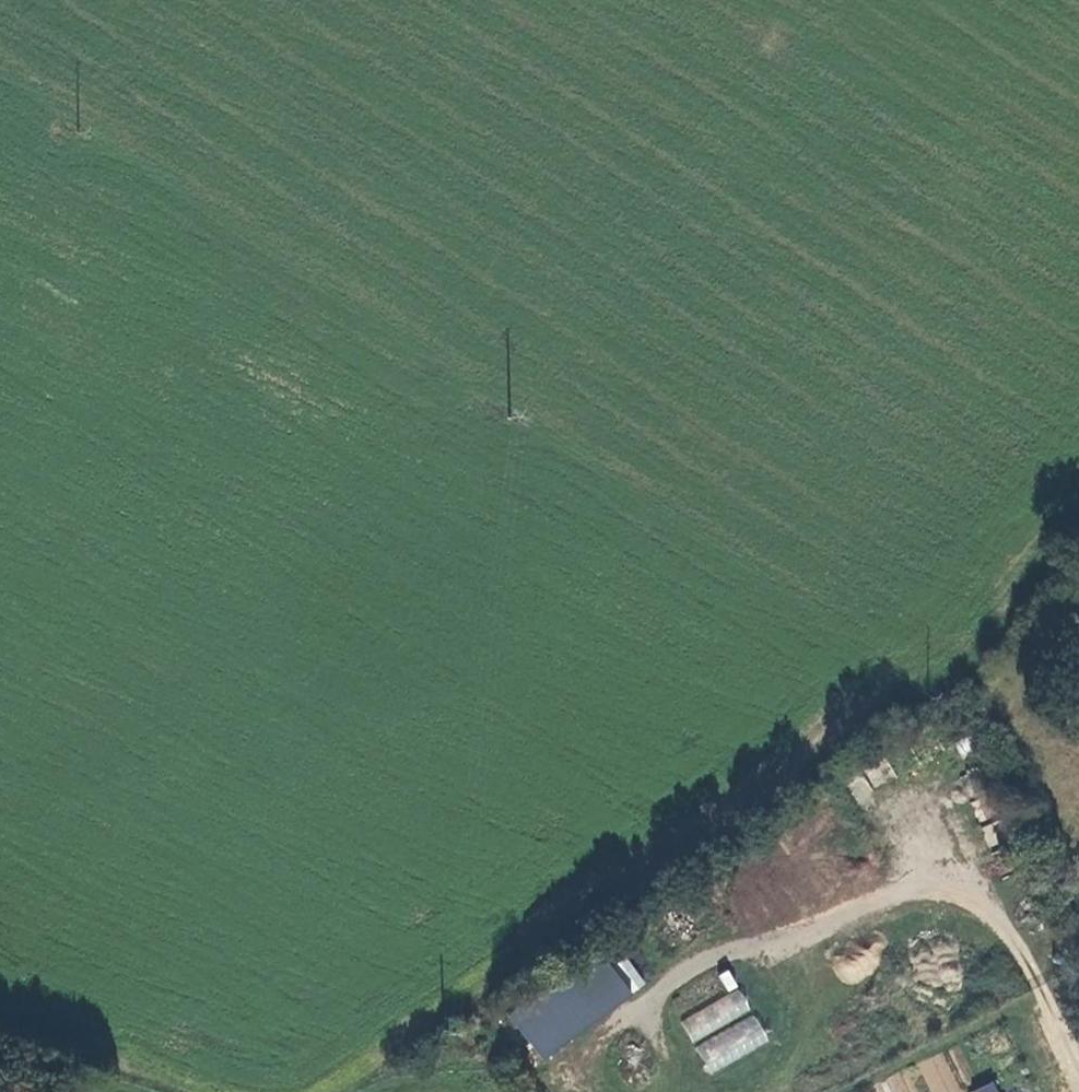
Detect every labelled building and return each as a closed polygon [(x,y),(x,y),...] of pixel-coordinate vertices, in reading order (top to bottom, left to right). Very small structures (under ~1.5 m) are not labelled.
[(968,752),(978,747),(973,737),(963,742),(968,752)] [(546,1066),(635,1000),(601,955),(512,1021),(546,1066)] [(736,986),(727,971),(719,976),(728,991),(736,986)] [(681,1025),(696,1049),(749,1016),(734,992),(681,1025)] [(696,1049),(711,1073),(764,1040),(749,1016),(696,1049)] [(916,1063),(931,1091),(962,1091),(941,1050),(916,1063)] [(1002,1081),(983,1091),(1008,1091),(1002,1081)]
